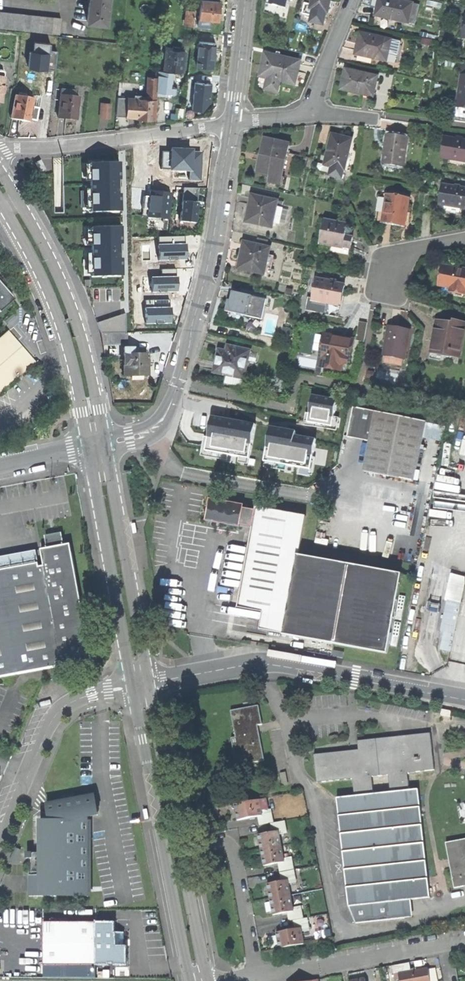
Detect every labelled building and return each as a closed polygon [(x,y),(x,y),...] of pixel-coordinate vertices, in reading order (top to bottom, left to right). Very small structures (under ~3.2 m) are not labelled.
[(87,21),(106,23),(108,0),(89,0),(87,21)] [(199,19),(210,20),(218,20),(219,11),(220,2),(202,0),(201,0),(199,19)] [(326,12),(328,13),(330,0),(312,0),(310,9),(319,11),(318,16),(325,17),(326,12)] [(412,4),(394,0),(378,0),(377,6),(375,17),(408,24),(412,4)] [(185,25),(192,26),(195,12),(187,11),(185,25)] [(0,28),(8,29),(9,14),(2,14),(0,28)] [(15,30),(17,15),(9,14),(8,29),(15,30)] [(24,16),(17,15),(15,30),(23,31),(24,16)] [(23,31),(30,31),(31,17),(24,16),(23,31)] [(37,32),(39,18),(31,17),(30,31),(37,32)] [(46,18),(39,18),(37,32),(45,33),(46,18)] [(45,33),(52,34),(53,19),(46,18),(45,33)] [(53,19),(52,34),(59,34),(61,20),(53,19)] [(210,20),(199,19),(198,26),(209,27),(210,20)] [(391,40),(360,34),(358,44),(355,59),(373,63),(373,60),(387,63),(391,40)] [(196,67),(217,70),(222,41),(201,38),(196,67)] [(164,72),(171,73),(171,71),(183,72),(184,52),(178,52),(179,48),(172,47),(172,51),(165,50),(164,72)] [(278,93),(280,82),(295,85),(299,61),(264,54),(262,66),(260,78),(267,79),(265,90),(278,93)] [(376,78),(346,71),(344,80),(342,91),(363,95),(363,97),(374,99),(375,94),(373,93),(376,78)] [(173,73),(171,73),(164,72),(159,72),(158,75),(157,96),(163,97),(167,97),(167,94),(176,95),(176,88),(172,88),(173,73)] [(146,100),(156,100),(157,96),(158,75),(153,74),(152,78),(148,78),(146,100)] [(211,85),(195,83),(192,109),(202,110),(210,103),(211,91),(211,85)] [(69,96),(60,95),(58,118),(68,119),(76,120),(79,98),(69,96)] [(30,120),(32,108),(33,99),(15,96),(11,119),(21,120),(29,122),(30,120)] [(116,116),(126,117),(128,98),(118,97),(116,116)] [(155,121),(156,100),(146,100),(128,98),(126,117),(136,118),(136,119),(144,120),(155,121)] [(111,104),(102,103),(101,117),(109,118),(111,104)] [(32,108),(30,120),(35,121),(38,109),(32,108)] [(177,110),(175,123),(182,122),(184,110),(177,110)] [(332,167),(343,170),(344,170),(351,140),(339,137),(332,135),(324,165),(332,167)] [(384,152),(382,164),(403,167),(407,138),(389,135),(387,153),(384,152)] [(265,139),(261,155),(258,172),(271,175),(270,181),(280,183),(289,145),(265,139)] [(441,160),(464,164),(464,143),(445,139),(441,160)] [(35,163),(40,172),(45,170),(40,160),(35,163)] [(119,190),(118,162),(89,163),(89,165),(90,181),(90,189),(90,209),(90,212),(120,211),(119,190)] [(321,171),(330,174),(332,167),(324,165),(319,164),(318,168),(321,171)] [(341,178),(343,170),(332,167),(330,174),(330,175),(341,178)] [(442,186),(439,205),(464,209),(464,190),(442,186)] [(184,188),(182,201),(192,202),(194,189),(184,188)] [(147,217),(167,220),(170,194),(150,191),(149,197),(148,210),(147,217)] [(274,221),(277,207),(278,201),(252,195),(249,208),(246,223),(272,228),(274,221)] [(394,225),(404,227),(409,199),(387,195),(383,223),(394,225)] [(192,202),(182,201),(180,222),(195,223),(196,210),(197,203),(192,202)] [(277,207),(274,221),(279,223),(282,208),(277,207)] [(288,209),(282,208),(279,223),(285,224),(288,209)] [(344,248),(351,249),(352,245),(353,238),(346,237),(346,233),(348,225),(324,221),(320,245),(344,249),(344,248)] [(121,255),(120,227),(90,227),(90,230),(91,245),(91,254),(91,274),(92,277),(121,276),(121,255)] [(259,239),(258,245),(266,247),(268,241),(259,239)] [(264,275),(266,268),(268,255),(270,248),(266,247),(258,245),(244,242),(240,257),(237,269),(264,275)] [(268,255),(266,268),(271,269),(274,256),(268,255)] [(460,270),(447,268),(443,287),(451,289),(451,292),(464,295),(464,271),(460,270)] [(328,303),(341,305),(344,290),(345,286),(337,284),(337,283),(317,279),(313,299),(313,300),(328,303)] [(13,300),(0,285),(0,312),(13,300)] [(265,300),(233,293),(230,307),(228,315),(261,322),(265,300)] [(326,313),(328,303),(313,300),(313,299),(308,298),(306,311),(316,313),(317,311),(326,313)] [(328,303),(326,313),(326,315),(339,318),(341,305),(328,303)] [(125,314),(97,323),(100,334),(126,332),(125,314)] [(464,331),(464,324),(453,322),(453,324),(443,323),(437,322),(431,354),(452,358),(453,352),(461,353),(464,331)] [(398,329),(388,327),(384,357),(385,357),(403,360),(405,360),(410,331),(398,329)] [(103,343),(126,343),(126,332),(100,334),(103,343)] [(8,333),(0,340),(0,394),(35,364),(23,350),(8,333)] [(353,341),(345,340),(346,336),(341,335),(336,334),(335,338),(326,336),(322,357),(325,358),(323,367),(341,371),(343,360),(349,361),(353,341)] [(243,379),(250,351),(227,346),(226,353),(219,351),(216,360),(214,372),(243,379)] [(133,353),(123,354),(123,376),(147,375),(146,360),(146,353),(133,353)] [(402,366),(403,360),(385,357),(384,363),(402,366)] [(310,423),(314,424),(332,427),(334,417),(337,400),(312,396),(309,414),(308,422),(308,423),(310,423)] [(355,407),(349,437),(371,442),(365,471),(415,481),(427,421),(355,407)] [(239,457),(249,459),(256,425),(227,420),(212,417),(208,438),(206,451),(228,456),(239,457)] [(332,427),(314,424),(314,425),(313,427),(337,431),(339,418),(334,417),(332,427)] [(311,470),(313,458),(316,440),(295,436),(296,432),(283,430),(270,427),(264,462),(265,462),(287,466),(300,468),(311,470)] [(227,461),(228,456),(206,451),(208,438),(204,437),(201,456),(227,461)] [(311,470),(300,468),(299,474),(313,476),(316,458),(313,458),(311,470)] [(286,471),(287,466),(265,462),(264,467),(286,471)] [(309,639),(387,653),(401,575),(299,556),(306,517),(256,508),(255,510),(243,508),(244,505),(209,498),(205,521),(252,530),(237,608),(262,613),(259,630),(309,639)] [(45,536),(46,544),(63,541),(61,533),(52,535),(45,536)] [(62,661),(63,666),(92,661),(70,544),(64,545),(63,541),(46,544),(47,548),(42,549),(45,566),(40,567),(39,564),(38,564),(0,571),(0,678),(58,667),(57,662),(62,661)] [(38,564),(37,551),(0,558),(0,571),(38,564)] [(451,650),(464,584),(464,582),(464,576),(453,573),(446,598),(448,599),(442,630),(446,631),(442,648),(451,650)] [(237,766),(264,761),(258,725),(262,724),(258,706),(231,711),(236,738),(232,738),(237,766)] [(354,796),(373,794),(371,777),(388,775),(390,792),(409,790),(407,773),(435,770),(431,733),(389,738),(358,741),(359,750),(314,755),(317,783),(353,779),(354,796)] [(418,789),(409,790),(390,792),(373,794),(354,796),(337,798),(349,907),(356,923),(390,919),(388,902),(410,900),(430,898),(418,789)] [(64,898),(90,898),(88,819),(97,817),(96,808),(94,797),(72,801),(71,797),(62,799),(63,803),(46,806),(49,823),(36,825),(39,838),(34,840),(37,856),(36,865),(36,898),(64,898)] [(258,817),(262,816),(261,810),(268,809),(267,798),(234,804),(237,820),(258,817)] [(272,814),(262,816),(258,817),(260,825),(270,824),(273,823),(272,814)] [(273,823),(270,824),(272,832),(278,831),(279,835),(287,833),(285,821),(273,823)] [(283,859),(279,835),(278,831),(272,832),(258,835),(261,850),(264,866),(278,863),(284,862),(283,859)] [(446,843),(455,888),(464,886),(464,840),(446,843)] [(291,857),(283,859),(284,862),(278,863),(280,873),(294,870),(291,857)] [(288,880),(288,884),(296,883),(294,870),(280,873),(281,881),(288,880)] [(293,908),(288,884),(288,880),(281,881),(267,884),(270,900),(273,915),(287,913),(293,912),(293,908)] [(411,917),(410,900),(388,902),(390,919),(411,917)] [(301,906),(293,908),(293,912),(287,913),(289,921),(293,920),(303,919),(301,906)] [(307,918),(303,919),(293,920),(294,929),(301,928),(302,931),(309,930),(307,918)] [(113,967),(126,967),(127,947),(124,947),(124,941),(124,934),(115,934),(115,924),(95,924),(95,923),(58,923),(58,967),(108,967),(108,966),(113,966),(113,967)] [(304,944),(302,931),(301,928),(294,929),(276,932),(279,949),(304,944)] [(394,975),(398,974),(410,971),(409,963),(392,966),(394,975)] [(428,968),(410,971),(398,974),(400,980),(430,980),(428,968)]
